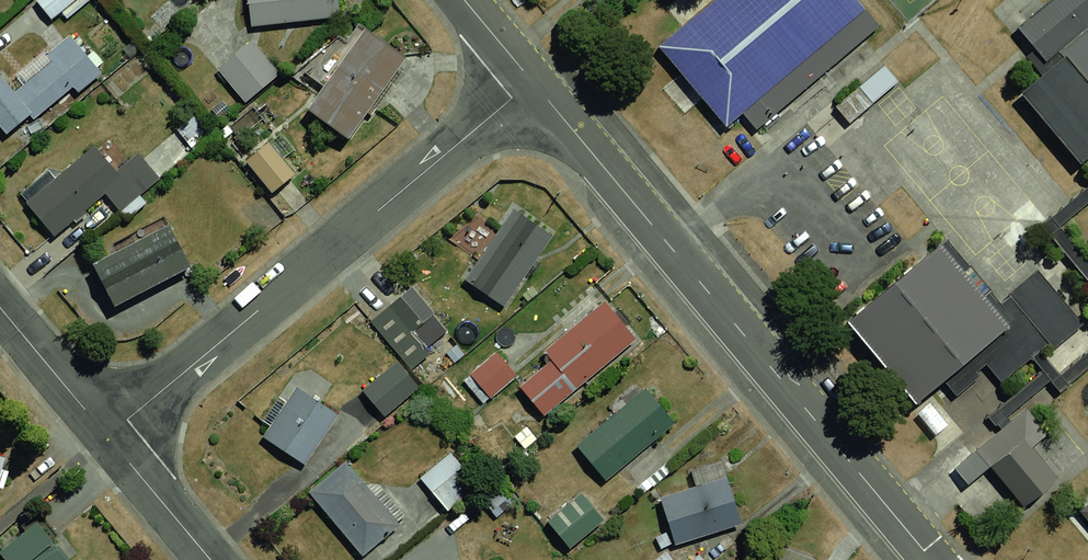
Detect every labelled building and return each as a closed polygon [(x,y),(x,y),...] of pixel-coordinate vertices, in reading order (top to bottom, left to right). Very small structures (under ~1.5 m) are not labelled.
[(41,21),(70,0),(25,0),(41,21)] [(239,26),(330,18),(328,0),(237,0),(239,26)] [(651,37),(676,67),(697,91),(721,120),(735,109),(845,22),(865,6),(860,0),(696,0),(665,25),(651,37)] [(1005,24),(1031,53),(1018,64),(1002,79),(1071,158),(1087,144),(1087,0),(1032,0),(1005,24)] [(845,22),(735,109),(749,127),(820,74),(859,40),(845,22)] [(363,26),(304,106),(344,135),(403,56),(363,26)] [(0,70),(0,141),(88,73),(54,29),(0,70)] [(241,42),(207,71),(232,102),(267,73),(241,42)] [(877,61),(818,107),(832,125),(891,80),(877,61)] [(198,112),(177,129),(195,151),(216,135),(198,112)] [(260,138),(235,157),(264,195),(289,176),(260,138)] [(93,146),(25,199),(50,231),(96,196),(105,207),(147,175),(128,152),(109,167),(93,146)] [(501,206),(449,280),(490,309),(542,235),(501,206)] [(167,223),(90,262),(112,306),(189,268),(167,223)] [(985,296),(939,243),(918,262),(845,326),(919,411),(973,365),(1014,329),(985,296)] [(1070,319),(1022,264),(985,296),(1014,329),(973,365),(987,381),(1026,347),(1031,353),(1070,319)] [(425,312),(400,285),(358,323),(403,372),(424,353),(404,331),(425,312)] [(512,389),(533,414),(633,330),(601,292),(537,346),(548,359),(512,389)] [(489,348),(460,371),(478,394),(507,371),(489,348)] [(387,360),(354,392),(381,420),(414,388),(387,360)] [(287,385),(253,436),(291,462),(325,411),(287,385)] [(638,385),(569,442),(593,481),(667,423),(638,385)] [(1065,465),(1018,411),(970,453),(1005,493),(1016,502),(1044,483),(1065,465)] [(447,447),(411,477),(441,514),(478,484),(447,447)] [(348,460),(300,496),(348,559),(396,523),(348,460)] [(726,475),(650,495),(664,545),(740,524),(726,475)] [(576,490),(537,519),(557,542),(595,511),(576,490)] [(5,559),(61,559),(37,532),(5,559)] [(775,550),(770,559),(796,559),(775,550)] [(649,559),(667,559),(659,551),(649,559)]
